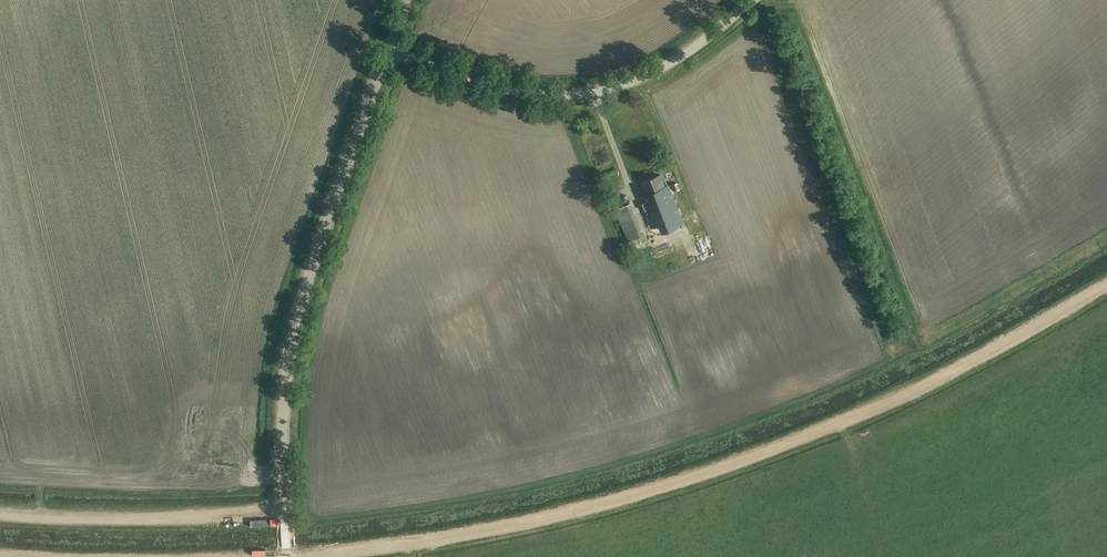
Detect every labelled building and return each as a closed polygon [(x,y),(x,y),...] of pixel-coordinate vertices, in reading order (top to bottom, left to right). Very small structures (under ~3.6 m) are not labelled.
[(645,196),(639,198),(640,201),(644,199),(656,195),(657,198),(669,193),(667,187),(665,188),(659,175),(640,183),(645,196)] [(677,183),(671,185),(674,191),(679,189),(677,183)] [(644,199),(640,201),(654,235),(681,224),(669,193),(657,198),(656,195),(644,199)] [(642,257),(625,205),(614,209),(631,260),(642,257)]
